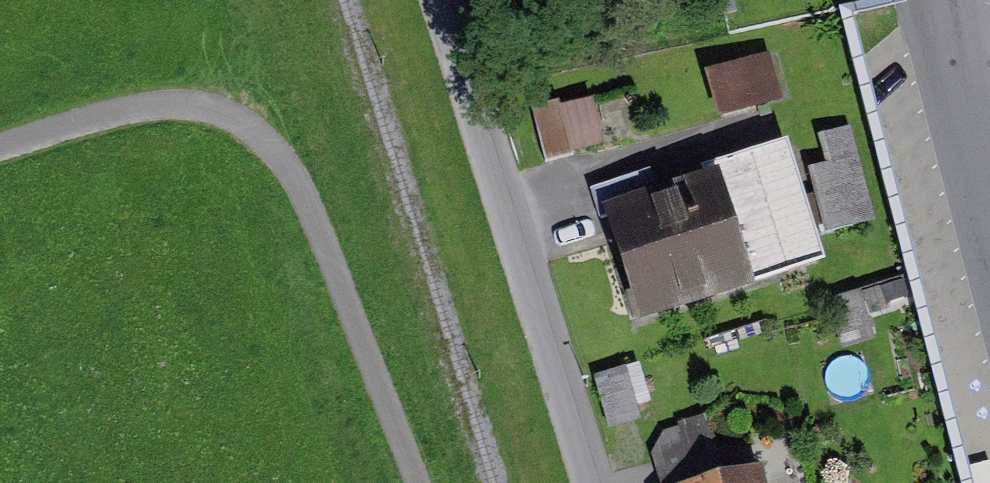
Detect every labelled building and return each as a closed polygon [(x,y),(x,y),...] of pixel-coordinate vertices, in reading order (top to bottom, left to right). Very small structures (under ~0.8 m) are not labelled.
[(710,64),(717,110),(784,99),(777,54),(710,64)] [(548,152),(607,142),(598,93),(539,103),(548,152)] [(960,482),(989,482),(989,364),(942,144),(880,157),(878,148),(815,161),(829,223),(900,208),(960,482)] [(789,146),(601,203),(638,324),(826,267),(789,146)] [(712,482),(767,482),(764,471),(712,482)]
